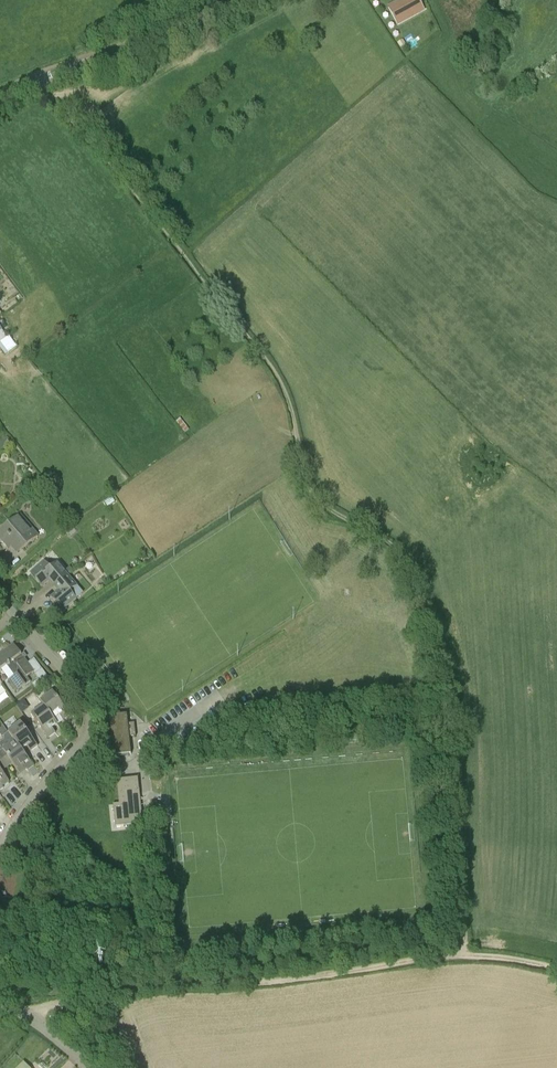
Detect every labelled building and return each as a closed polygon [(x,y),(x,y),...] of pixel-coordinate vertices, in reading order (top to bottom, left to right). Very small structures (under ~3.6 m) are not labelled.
[(405,16),(421,8),(417,0),(412,0),(400,7),(405,16)] [(0,442),(0,450),(11,441),(7,437),(0,442)] [(11,548),(17,554),(38,536),(20,515),(0,532),(0,539),(10,550),(11,548)] [(45,562),(30,574),(42,587),(51,579),(56,584),(54,585),(54,586),(56,584),(67,574),(57,563),(50,568),(45,562)] [(64,571),(67,574),(73,570),(70,566),(64,571)] [(51,598),(62,611),(76,598),(71,592),(77,586),(67,574),(56,584),(61,589),(51,598)] [(30,682),(27,677),(34,672),(14,645),(0,655),(0,668),(1,670),(7,665),(15,676),(9,680),(17,691),(30,682)] [(35,674),(41,683),(49,677),(43,669),(35,674)] [(37,696),(44,706),(45,706),(55,720),(60,716),(63,721),(70,715),(61,703),(62,702),(62,701),(61,703),(53,692),(48,696),(44,690),(37,696)] [(58,724),(55,720),(45,706),(44,706),(32,715),(48,738),(56,733),(52,728),(58,724)] [(127,715),(110,717),(114,756),(116,756),(116,758),(129,756),(129,755),(131,754),(129,737),(136,737),(135,723),(128,724),(127,715)] [(9,732),(22,750),(27,747),(31,751),(38,746),(21,723),(9,732)] [(9,732),(4,736),(4,740),(0,743),(0,746),(1,748),(0,749),(0,751),(1,752),(0,753),(0,758),(6,766),(11,762),(20,774),(27,769),(28,770),(34,766),(22,750),(9,732)] [(194,735),(190,738),(193,744),(198,741),(194,735)] [(0,758),(0,791),(4,788),(3,786),(9,781),(1,770),(6,766),(0,758)] [(139,790),(138,778),(117,780),(118,792),(119,804),(113,804),(115,826),(136,824),(135,818),(143,817),(140,789),(139,790)] [(98,973),(96,963),(89,964),(92,975),(98,973)]
